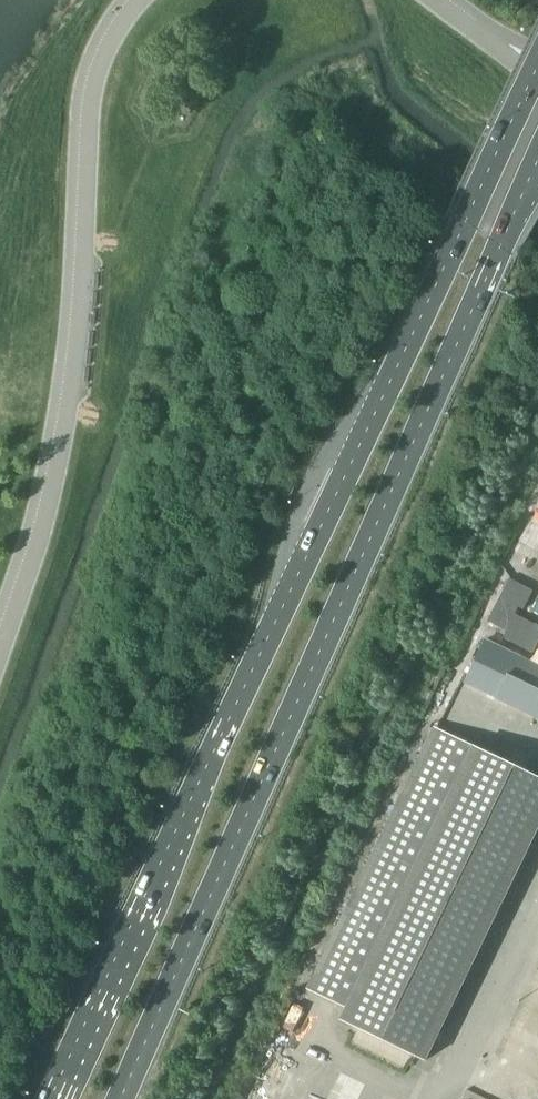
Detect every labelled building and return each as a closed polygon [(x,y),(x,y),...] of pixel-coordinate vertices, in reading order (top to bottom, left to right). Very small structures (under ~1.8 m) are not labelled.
[(515,615),(518,608),(523,611),(533,591),(509,579),(487,622),(506,632),(503,638),(531,653),(537,640),(537,627),(515,615)] [(497,698),(537,718),(537,667),(517,657),(497,698)] [(310,991),(347,1009),(341,1021),(425,1062),(537,829),(537,779),(437,730),(310,991)]
